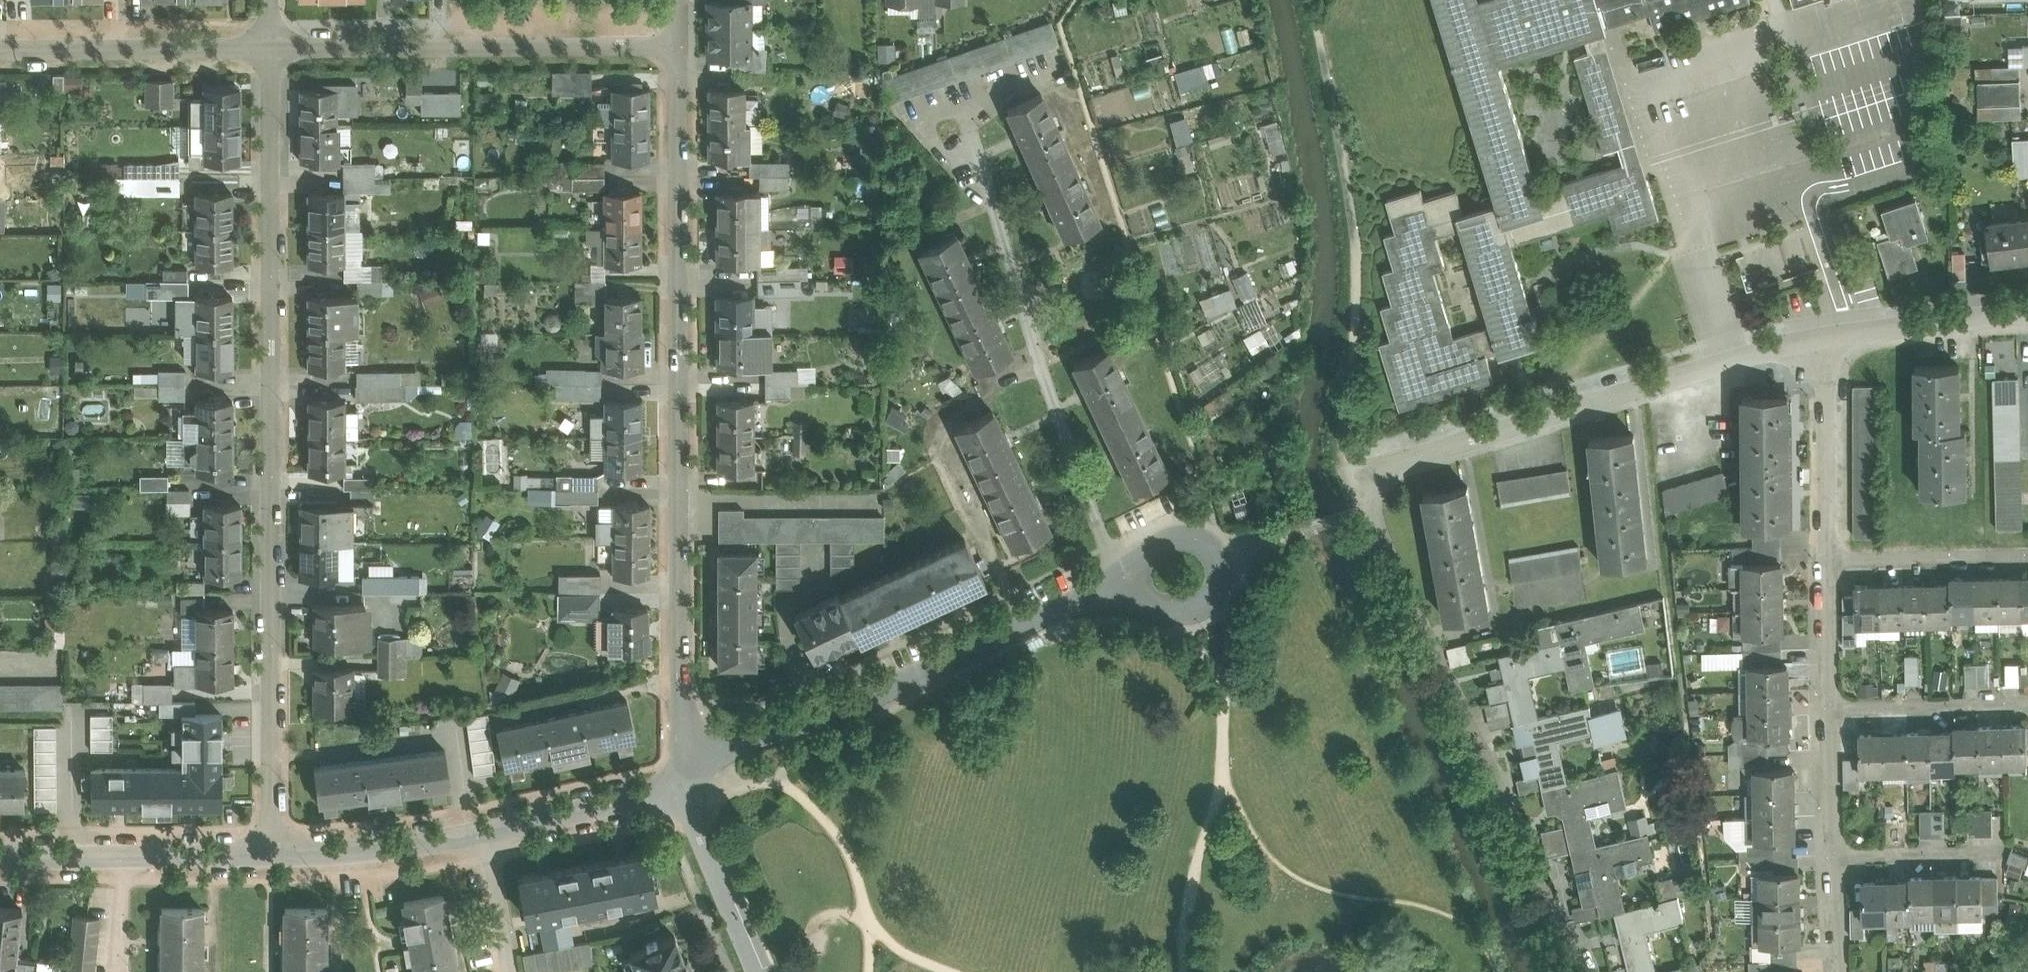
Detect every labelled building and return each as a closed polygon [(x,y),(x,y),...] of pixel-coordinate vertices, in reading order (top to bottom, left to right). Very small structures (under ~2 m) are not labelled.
[(935,0),(918,0),(918,10),(935,9),(935,0)] [(1602,8),(1628,0),(1437,0),(1500,204),(1464,215),(1457,191),(1425,201),(1422,190),(1388,201),(1398,233),(1386,236),(1396,269),(1385,272),(1394,304),(1383,308),(1392,341),(1381,344),(1401,410),(1495,380),(1487,356),(1501,352),(1502,356),(1542,344),(1536,323),(1540,322),(1537,314),(1534,315),(1526,289),(1512,245),(1612,214),(1617,232),(1660,219),(1648,179),(1637,182),(1631,163),(1624,165),(1540,191),(1500,62),(1585,36),(1603,31),(1608,29),(1602,8)] [(1750,0),(1647,0),(1656,30),(1702,16),(1750,1),(1750,0)] [(750,2),(708,3),(708,30),(750,30),(750,6),(750,2)] [(1050,23),(893,77),(890,67),(882,70),(882,104),(1057,43),(1050,23)] [(750,30),(708,30),(708,57),(732,57),(750,57),(750,48),(750,30)] [(1648,179),(1603,31),(1585,36),(1590,52),(1596,50),(1620,129),(1625,145),(1619,147),(1624,165),(1631,163),(1637,182),(1648,179)] [(766,48),(750,48),(750,57),(732,57),(732,70),(753,70),(766,70),(766,48)] [(1620,129),(1596,50),(1590,52),(1576,56),(1600,136),(1620,129)] [(1215,58),(1172,70),(1176,87),(1219,76),(1215,58)] [(2020,65),(1992,66),(1992,80),(1978,81),(1979,105),(1993,104),(1993,118),(2021,117),(2020,65)] [(766,70),(753,70),(753,82),(781,82),(781,70),(773,70),(766,70)] [(590,72),(554,72),(554,92),(590,92),(590,72)] [(174,80),(146,80),(146,106),(173,106),(174,80)] [(731,82),(717,82),(717,88),(708,88),(708,124),(744,124),(744,88),(731,88),(731,82)] [(356,86),(321,86),(321,89),(337,89),(337,115),(356,115),(356,86)] [(240,89),(204,89),(204,98),(191,98),(191,125),(240,125),(240,89)] [(321,89),(300,89),(300,125),(337,125),(337,115),(337,89),(321,89)] [(648,89),(612,89),(612,106),(598,105),(598,124),(612,124),(648,124),(648,89)] [(1041,93),(1008,108),(1064,236),(1097,222),(1041,93)] [(461,94),(421,94),(421,103),(421,116),(460,116),(461,94)] [(1269,154),(1284,150),(1276,118),(1260,123),(1269,154)] [(648,124),(612,124),(612,160),(648,160),(648,124)] [(744,124),(708,124),(708,160),(744,159),(744,127),(744,124)] [(240,125),(191,125),(191,166),(206,166),(206,161),(240,161),(240,125)] [(337,125),(300,125),(300,161),(337,161),(337,125)] [(1620,129),(1600,136),(1605,151),(1619,147),(1625,145),(1620,129)] [(2013,139),(2015,176),(2027,175),(2027,138),(2013,139)] [(572,162),(556,162),(556,176),(572,176),(572,162)] [(604,162),(572,162),(572,176),(604,176),(604,162)] [(788,162),(750,162),(750,176),(759,176),(788,176),(788,162)] [(375,163),(343,163),(344,177),(348,177),(375,177),(375,163)] [(155,164),(125,164),(125,177),(155,177),(155,164)] [(788,176),(759,176),(759,189),(788,189),(788,176)] [(155,177),(125,177),(125,191),(156,191),(155,177)] [(375,177),(348,177),(348,191),(375,191),(375,177)] [(753,228),(753,192),(716,193),(716,228),(744,228),(753,228)] [(232,193),(196,193),(196,229),(232,229),(232,193)] [(344,193),(308,193),(308,229),(361,229),(360,201),(344,201),(344,193)] [(640,193),(604,193),(604,228),(640,228),(640,193)] [(1916,199),(1883,210),(1893,242),(1880,246),(1890,276),(1918,266),(1910,242),(1928,236),(1916,199)] [(1986,224),(1988,240),(1981,241),(1983,261),(1991,260),(1991,261),(2027,257),(2027,219),(1986,224)] [(640,228),(604,228),(604,264),(640,264),(640,228)] [(744,228),(716,228),(716,264),(759,264),(759,249),(769,249),(769,228),(753,228),(744,228)] [(232,229),(196,229),(196,265),(233,265),(232,229)] [(361,229),(308,229),(308,265),(344,265),(344,257),(361,256),(361,229)] [(1010,354),(954,232),(919,249),(975,370),(1010,354)] [(833,271),(852,271),(852,256),(833,255),(833,271)] [(361,265),(361,256),(344,257),(344,265),(345,281),(357,280),(358,280),(381,280),(381,264),(361,265)] [(786,267),(757,267),(757,280),(781,280),(786,280),(786,267)] [(187,269),(163,269),(163,281),(187,281),(187,269)] [(358,280),(357,280),(357,297),(357,298),(358,298),(358,295),(381,295),(381,280),(358,280)] [(781,280),(757,280),(757,293),(781,293),(781,280)] [(1228,286),(1197,298),(1205,317),(1235,305),(1228,286)] [(753,296),(717,296),(717,332),(753,332),(753,331),(753,296)] [(1254,296),(1239,303),(1250,327),(1265,320),(1254,296)] [(233,297),(196,297),(197,333),(233,333),(233,297)] [(357,297),(308,297),(308,333),(344,333),(357,333),(357,298),(357,297)] [(640,297),(604,297),(604,332),(640,332),(640,297)] [(869,328),(869,308),(846,308),(846,328),(869,328)] [(753,331),(753,332),(717,332),(717,368),(771,368),(770,331),(753,331)] [(640,332),(604,332),(604,368),(641,368),(640,332)] [(233,333),(197,333),(197,369),(233,369),(233,333)] [(344,333),(308,333),(308,369),(344,369),(344,333)] [(1136,411),(1106,348),(1073,363),(1104,427),(1136,411)] [(1193,381),(1222,378),(1220,362),(1192,365),(1193,381)] [(1960,429),(1959,366),(1916,367),(1916,430),(1922,430),(1923,493),(1966,493),(1966,429),(1960,429)] [(601,385),(601,370),(576,371),(576,385),(601,385)] [(797,370),(765,370),(765,384),(789,384),(797,384),(797,370)] [(185,371),(159,371),(159,385),(185,385),(185,371)] [(382,371),(356,371),(356,385),(382,385),(382,371)] [(2019,377),(1994,378),(1995,391),(2019,390),(2019,377)] [(789,384),(765,384),(765,398),(789,398),(789,384)] [(185,385),(159,385),(159,400),(185,400),(185,385)] [(382,385),(356,385),(356,399),(399,399),(399,385),(382,385)] [(601,385),(576,385),(576,399),(601,399),(601,385)] [(1879,385),(1854,385),(1854,398),(1879,398),(1879,385)] [(2019,390),(1995,391),(1995,402),(2019,402),(2019,390)] [(1788,395),(1744,395),(1745,526),(1790,526),(1788,395)] [(1879,398),(1854,398),(1854,409),(1879,409),(1879,398)] [(233,401),(197,401),(197,412),(184,412),(184,437),(233,437),(233,401)] [(344,401),(308,401),(308,437),(344,437),(344,401)] [(641,401),(605,401),(605,437),(641,437),(641,401)] [(753,401),(717,401),(717,436),(753,436),(753,401)] [(2019,402),(1995,402),(1995,414),(2020,413),(2019,402)] [(909,428),(916,416),(898,406),(891,419),(909,428)] [(1879,409),(1854,409),(1854,421),(1879,421),(1879,409)] [(1048,530),(992,411),(956,428),(1013,546),(1012,547),(1013,548),(1049,530),(1049,529),(1048,530)] [(1166,475),(1136,411),(1104,427),(1134,490),(1166,475)] [(2020,413),(1995,414),(1995,425),(2020,425),(2020,413)] [(1879,421),(1854,421),(1854,432),(1879,432),(1879,421)] [(808,422),(793,422),(793,453),(808,453),(808,422)] [(2020,425),(1995,425),(1996,437),(2020,436),(2020,425)] [(1879,432),(1854,432),(1854,444),(1879,444),(1879,432)] [(1634,434),(1590,439),(1594,470),(1592,470),(1592,471),(1594,471),(1600,533),(1599,533),(1599,534),(1600,534),(1604,565),(1648,560),(1634,434)] [(753,436),(717,436),(717,472),(753,472),(753,436)] [(2020,436),(1996,437),(1996,448),(2020,447),(2020,436)] [(233,437),(184,437),(185,463),(197,463),(197,473),(233,473),(233,437)] [(344,437),(308,437),(308,473),(344,473),(344,437)] [(641,437),(605,437),(605,472),(641,472),(641,437)] [(1879,444),(1854,444),(1854,455),(1879,455),(1879,444)] [(2020,447),(1996,448),(1996,459),(2021,459),(2020,447)] [(1879,455),(1854,455),(1855,467),(1879,467),(1879,455)] [(2021,459),(1996,459),(1996,471),(2021,470),(2021,459)] [(1879,467),(1855,467),(1855,478),(1879,478),(1879,467)] [(1568,469),(1533,475),(1536,498),(1571,492),(1568,469)] [(2021,470),(1996,471),(1997,482),(2021,482),(2021,470)] [(1724,472),(1711,475),(1718,496),(1730,493),(1724,472)] [(168,475),(140,475),(140,489),(168,489),(168,475)] [(598,475),(569,475),(569,477),(569,489),(570,489),(598,489),(598,475)] [(1533,475),(1498,480),(1501,504),(1536,498),(1533,475)] [(1711,475),(1699,479),(1706,500),(1718,496),(1711,475)] [(374,477),(344,477),(344,489),(374,489),(374,477)] [(569,477),(556,477),(556,489),(569,489),(569,477)] [(1879,478),(1855,478),(1855,490),(1879,490),(1879,478)] [(1699,479),(1687,483),(1694,504),(1706,500),(1699,479)] [(2021,482),(1997,482),(1997,494),(2021,493),(2021,482)] [(1687,483),(1675,486),(1682,507),(1694,504),(1687,483)] [(1467,486),(1424,493),(1424,495),(1425,495),(1431,525),(1429,525),(1429,526),(1431,526),(1442,587),(1440,587),(1440,588),(1442,588),(1448,618),(1447,618),(1448,619),(1491,611),(1490,610),(1467,487),(1468,487),(1467,486)] [(1675,486),(1663,490),(1666,512),(1682,507),(1675,486)] [(190,489),(168,490),(168,501),(190,501),(190,489)] [(569,489),(556,489),(556,503),(570,503),(570,502),(570,489),(569,489)] [(598,489),(570,489),(570,502),(598,503),(598,489)] [(1879,490),(1855,490),(1855,501),(1879,501),(1879,490)] [(2021,493),(1997,494),(1997,505),(2022,504),(2021,493)] [(190,501),(166,502),(166,515),(190,514),(190,501)] [(1879,501),(1855,501),(1855,513),(1879,513),(1879,501)] [(2022,504),(1997,505),(1997,516),(2022,516),(2022,504)] [(241,505),(205,505),(205,541),(241,541),(241,505)] [(352,505),(300,505),(300,541),(352,541),(352,505)] [(649,505),(613,505),(613,523),(597,524),(597,541),(613,541),(649,541),(649,505)] [(743,509),(720,509),(720,546),(743,546),(743,541),(743,518),(743,509)] [(1879,513),(1855,513),(1855,524),(1879,525),(1879,513)] [(2022,516),(1997,516),(1997,529),(2022,528),(2022,516)] [(884,517),(743,518),(743,541),(884,540),(884,517)] [(1879,525),(1855,524),(1855,537),(1879,537),(1879,525)] [(1780,534),(1754,534),(1755,547),(1780,546),(1780,534)] [(840,597),(839,598),(856,633),(858,638),(984,579),(964,538),(840,597)] [(241,541),(205,541),(205,577),(241,577),(241,541)] [(352,541),(300,541),(300,577),(353,577),(352,541)] [(649,541),(613,541),(613,576),(620,576),(620,582),(644,583),(644,576),(649,576),(649,541)] [(800,541),(776,541),(776,588),(800,588),(800,541)] [(854,541),(830,541),(830,576),(854,576),(854,541)] [(1579,546),(1545,551),(1549,575),(1583,569),(1579,546)] [(1780,546),(1755,547),(1755,559),(1780,558),(1780,546)] [(1755,559),(1755,547),(1733,547),(1734,559),(1755,559)] [(1545,551),(1509,557),(1513,581),(1549,575),(1545,551)] [(755,552),(718,552),(718,666),(756,666),(755,552)] [(1781,562),(1744,563),(1744,564),(1732,564),(1732,588),(1744,588),(1745,587),(1782,586),(1781,562)] [(600,574),(559,574),(559,594),(598,594),(600,594),(600,574)] [(1999,617),(1998,578),(1975,579),(1976,617),(1976,629),(2000,629),(1999,617)] [(2023,616),(2022,578),(1998,578),(1999,617),(2023,616)] [(205,579),(177,581),(177,593),(204,593),(205,579)] [(1976,617),(1975,579),(1950,579),(1950,584),(1951,584),(1952,617),(1976,617)] [(1950,584),(1927,585),(1928,622),(1953,622),(1952,617),(1951,584),(1950,584)] [(1903,585),(1880,586),(1881,624),(1904,623),(1903,585)] [(1927,585),(1903,585),(1904,623),(1928,622),(1927,585)] [(1782,586),(1745,587),(1744,588),(1745,592),(1736,592),(1737,610),(1737,611),(1782,610),(1782,586)] [(1880,586),(1855,587),(1856,595),(1856,614),(1856,624),(1858,624),(1881,624),(1880,586)] [(392,602),(417,602),(417,592),(392,592),(392,602)] [(598,594),(559,594),(559,618),(596,618),(598,618),(598,594)] [(838,595),(794,615),(813,654),(856,633),(839,598),(840,597),(838,595)] [(1856,595),(1843,596),(1843,614),(1856,614),(1856,595)] [(204,598),(181,599),(181,616),(196,616),(196,610),(200,610),(205,610),(204,598)] [(363,606),(315,605),(315,645),(363,645),(363,606)] [(1618,606),(1539,625),(1543,643),(1561,639),(1565,659),(1565,660),(1572,689),(1593,684),(1582,636),(1622,627),(1618,606)] [(647,609),(613,609),(613,618),(598,618),(596,618),(596,651),(613,651),(613,652),(649,652),(649,633),(647,633),(647,609)] [(205,610),(200,610),(196,610),(196,616),(196,647),(233,647),(233,610),(205,610)] [(1782,610),(1737,611),(1737,610),(1736,610),(1736,634),(1740,634),(1743,634),(1781,634),(1782,634),(1782,610)] [(1856,614),(1843,614),(1843,644),(1858,644),(1858,624),(1856,624),(1856,614)] [(380,676),(407,675),(406,634),(378,635),(380,676)] [(1781,634),(1743,634),(1744,650),(1781,649),(1781,634)] [(1543,643),(1500,653),(1505,678),(1488,683),(1492,701),(1510,697),(1516,722),(1528,719),(1528,718),(1539,715),(1528,668),(1565,660),(1565,659),(1561,639),(1543,643)] [(233,647),(196,647),(196,684),(233,684),(233,647)] [(1701,650),(1702,666),(1741,665),(1741,649),(1701,650)] [(1781,649),(1744,650),(1744,666),(1781,666),(1781,649)] [(1919,655),(1905,655),(1906,684),(1920,684),(1919,655)] [(1989,663),(1977,664),(1978,686),(1989,686),(1989,663)] [(1978,686),(1977,664),(1965,664),(1966,686),(1978,686)] [(1744,666),(1740,667),(1741,691),(1750,691),(1750,690),(1788,689),(1787,666),(1781,666),(1744,666)] [(351,669),(313,669),(313,709),(351,708),(351,669)] [(173,682),(143,683),(143,701),(173,701),(173,682)] [(1859,693),(1876,692),(1876,683),(1858,683),(1859,693)] [(0,685),(0,707),(62,707),(62,685),(0,685)] [(1788,689),(1750,690),(1750,691),(1751,713),(1751,714),(1788,713),(1788,689)] [(1492,701),(1487,702),(1493,727),(1516,722),(1510,697),(1492,701)] [(629,701),(499,729),(507,764),(636,737),(629,701)] [(1539,715),(1528,718),(1528,719),(1516,722),(1520,740),(1525,738),(1529,756),(1524,757),(1528,776),(1541,773),(1544,785),(1565,780),(1555,733),(1595,724),(1593,715),(1590,703),(1539,715)] [(1619,710),(1593,715),(1595,724),(1598,739),(1625,733),(1619,710)] [(90,742),(113,742),(113,713),(90,712),(90,742)] [(1788,713),(1751,714),(1751,713),(1738,713),(1738,714),(1736,717),(1735,725),(1736,733),(1738,737),(1743,737),(1751,737),(1789,737),(1788,713)] [(221,714),(182,714),(182,768),(91,768),(92,806),(222,805),(221,776),(221,714)] [(33,724),(32,808),(57,808),(57,724),(33,724)] [(2026,726),(2002,727),(2003,764),(2027,763),(2027,751),(2027,728),(2026,726)] [(1978,727),(1954,728),(1954,731),(1955,765),(1956,765),(1979,765),(1978,727)] [(2002,727),(1978,727),(1979,765),(2003,764),(2002,727)] [(1954,731),(1930,732),(1931,770),(1956,769),(1956,765),(1955,765),(1954,731)] [(1930,732),(1907,733),(1907,770),(1931,770),(1930,732)] [(1883,733),(1859,734),(1859,759),(1860,771),(1861,771),(1884,771),(1883,733)] [(1907,733),(1883,733),(1884,771),(1907,770),(1907,733)] [(1789,737),(1751,737),(1743,737),(1743,742),(1733,742),(1733,753),(1743,753),(1743,754),(1768,753),(1789,752),(1789,737)] [(446,751),(316,767),(321,803),(450,787),(446,751)] [(1768,753),(1743,754),(1744,765),(1768,765),(1768,753)] [(1859,759),(1843,759),(1844,787),(1861,787),(1861,771),(1860,771),(1859,759)] [(1565,780),(1544,785),(1544,786),(1543,786),(1548,806),(1562,802),(1567,824),(1570,837),(1572,849),(1598,843),(1591,813),(1628,804),(1619,767),(1565,780)] [(1794,792),(1794,768),(1756,769),(1757,793),(1794,792)] [(0,769),(0,806),(24,806),(24,769),(0,769)] [(1528,776),(1518,778),(1521,792),(1543,786),(1544,786),(1544,785),(1541,773),(1528,776)] [(1794,792),(1757,793),(1757,816),(1794,816),(1794,792)] [(1630,829),(1649,827),(1647,811),(1628,813),(1630,829)] [(1945,836),(1944,811),(1932,812),(1932,836),(1945,836)] [(1980,811),(1968,812),(1969,835),(1981,835),(1980,811)] [(1992,811),(1980,811),(1981,835),(1993,835),(1992,811)] [(1932,836),(1932,812),(1920,812),(1920,836),(1932,836)] [(1757,816),(1748,817),(1748,841),(1795,840),(1794,816),(1757,816)] [(1567,824),(1544,830),(1547,842),(1570,837),(1567,824)] [(1598,843),(1572,849),(1573,850),(1577,869),(1578,869),(1581,884),(1586,902),(1600,899),(1603,913),(1617,910),(1626,908),(1615,860),(1653,851),(1649,831),(1598,843)] [(1570,837),(1547,842),(1550,855),(1573,850),(1572,849),(1570,837)] [(1773,844),(1749,844),(1749,856),(1774,856),(1773,844)] [(2011,851),(2007,861),(2027,868),(2027,866),(2027,857),(2011,851)] [(616,860),(550,872),(550,870),(538,872),(539,873),(521,876),(521,875),(520,876),(529,920),(654,895),(646,852),(644,852),(645,853),(628,856),(627,855),(616,857),(616,860)] [(1792,855),(1792,856),(1774,856),(1749,856),(1750,868),(1751,868),(1751,873),(1753,872),(1761,872),(1797,871),(1797,855),(1792,855)] [(1800,895),(1799,871),(1797,871),(1761,872),(1753,872),(1753,896),(1800,895)] [(1934,877),(1910,877),(1910,881),(1911,915),(1912,915),(1912,918),(1911,918),(1911,927),(1935,927),(1935,914),(1934,877)] [(1958,877),(1934,877),(1935,914),(1936,930),(1958,930),(1958,914),(1958,877)] [(1982,877),(1958,877),(1958,914),(1983,914),(1982,903),(1982,878),(1982,877)] [(1998,877),(1982,878),(1982,903),(1999,902),(1998,877)] [(1886,881),(1863,882),(1863,909),(1864,919),(1887,918),(1886,881)] [(1910,881),(1886,881),(1887,918),(1911,918),(1912,918),(1912,915),(1911,915),(1910,881)] [(1617,910),(1629,964),(1631,971),(1650,971),(1656,970),(1646,924),(1682,915),(1678,894),(1626,908),(1617,910)] [(404,902),(407,919),(405,919),(408,936),(410,935),(412,945),(409,945),(412,963),(415,963),(416,971),(456,971),(443,895),(404,902)] [(1800,895),(1753,896),(1754,920),(1800,919),(1800,895)] [(1586,902),(1575,905),(1578,919),(1603,913),(1600,899),(1586,902)] [(0,906),(0,956),(16,957),(21,909),(0,906)] [(1863,909),(1850,909),(1851,936),(1865,936),(1864,919),(1863,909)] [(202,910),(163,911),(163,926),(162,926),(162,943),(163,942),(163,952),(162,952),(162,969),(163,969),(163,971),(203,971),(202,910)] [(287,910),(286,925),(288,925),(288,943),(286,943),(286,953),(288,953),(288,969),(286,968),(286,971),(326,971),(326,910),(287,910)] [(99,917),(75,915),(70,963),(94,965),(99,917)] [(1800,919),(1754,920),(1754,943),(1763,943),(1763,944),(1771,944),(1796,943),(1800,943),(1800,919)] [(659,942),(658,940),(645,945),(646,947),(633,953),(638,965),(632,967),(634,971),(690,971),(692,970),(688,959),(685,960),(674,935),(659,942)] [(591,941),(579,943),(584,966),(595,964),(591,941)] [(579,943),(568,946),(573,968),(584,966),(579,943)] [(1796,959),(1796,943),(1771,944),(1772,959),(1796,959)] [(568,946),(557,948),(561,971),(573,968),(568,946)] [(545,950),(550,971),(554,971),(561,971),(557,948),(545,950)] [(534,952),(538,971),(550,971),(545,950),(534,952)] [(523,954),(526,971),(538,971),(534,952),(523,954)] [(0,956),(0,971),(35,971),(36,960),(16,958),(16,957),(0,956)] [(1772,959),(1772,971),(1797,971),(1796,959),(1772,959)] [(1650,971),(1704,971),(1701,960),(1656,970),(1656,971),(1650,971)] [(1924,961),(1925,971),(1936,971),(1936,962),(1936,961),(1924,961)] [(1948,961),(1936,962),(1936,971),(1948,971),(1948,961)] [(70,963),(69,971),(93,971),(94,965),(70,963)]
